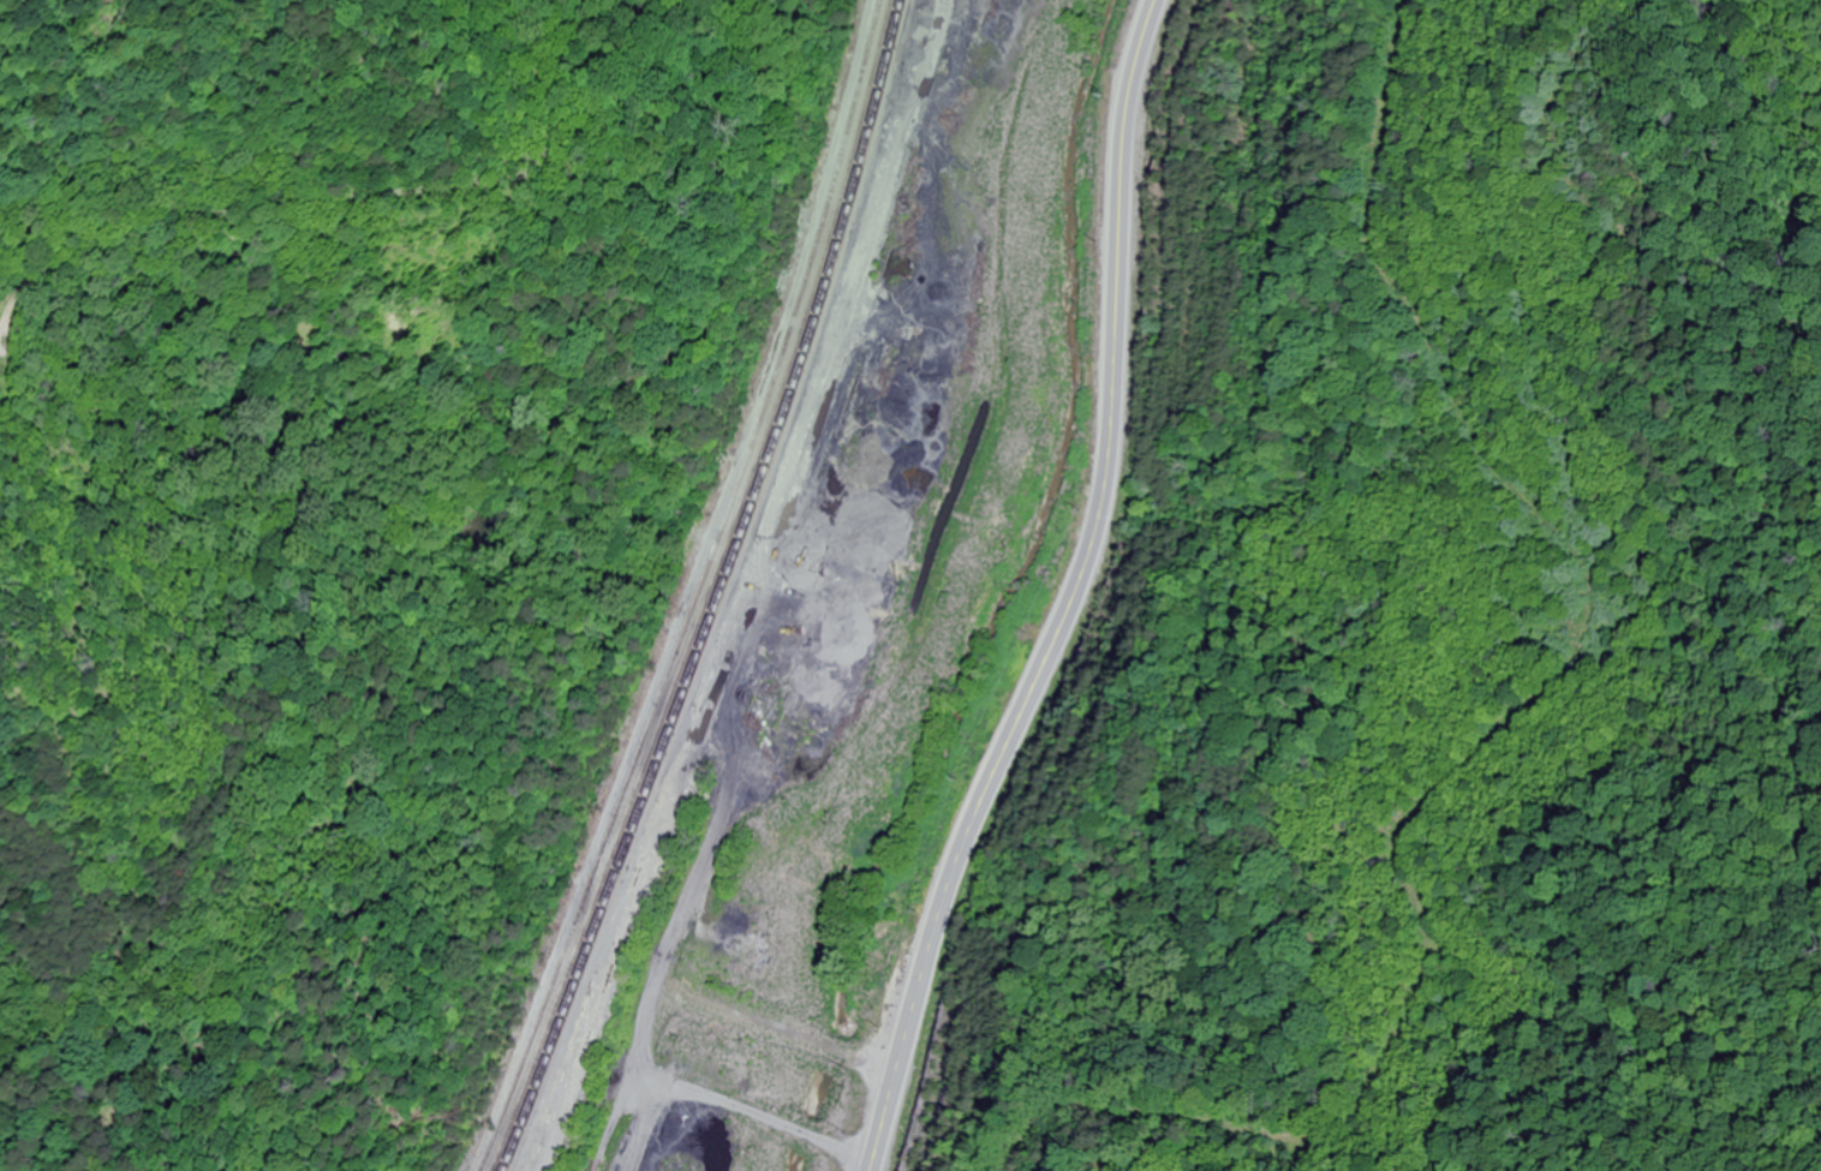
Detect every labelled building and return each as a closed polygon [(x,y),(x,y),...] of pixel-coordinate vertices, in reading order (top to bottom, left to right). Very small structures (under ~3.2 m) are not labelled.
[(678,641),(685,644),(696,618),(689,615),(678,641)] [(653,731),(646,729),(638,757),(645,759),(653,731)]
